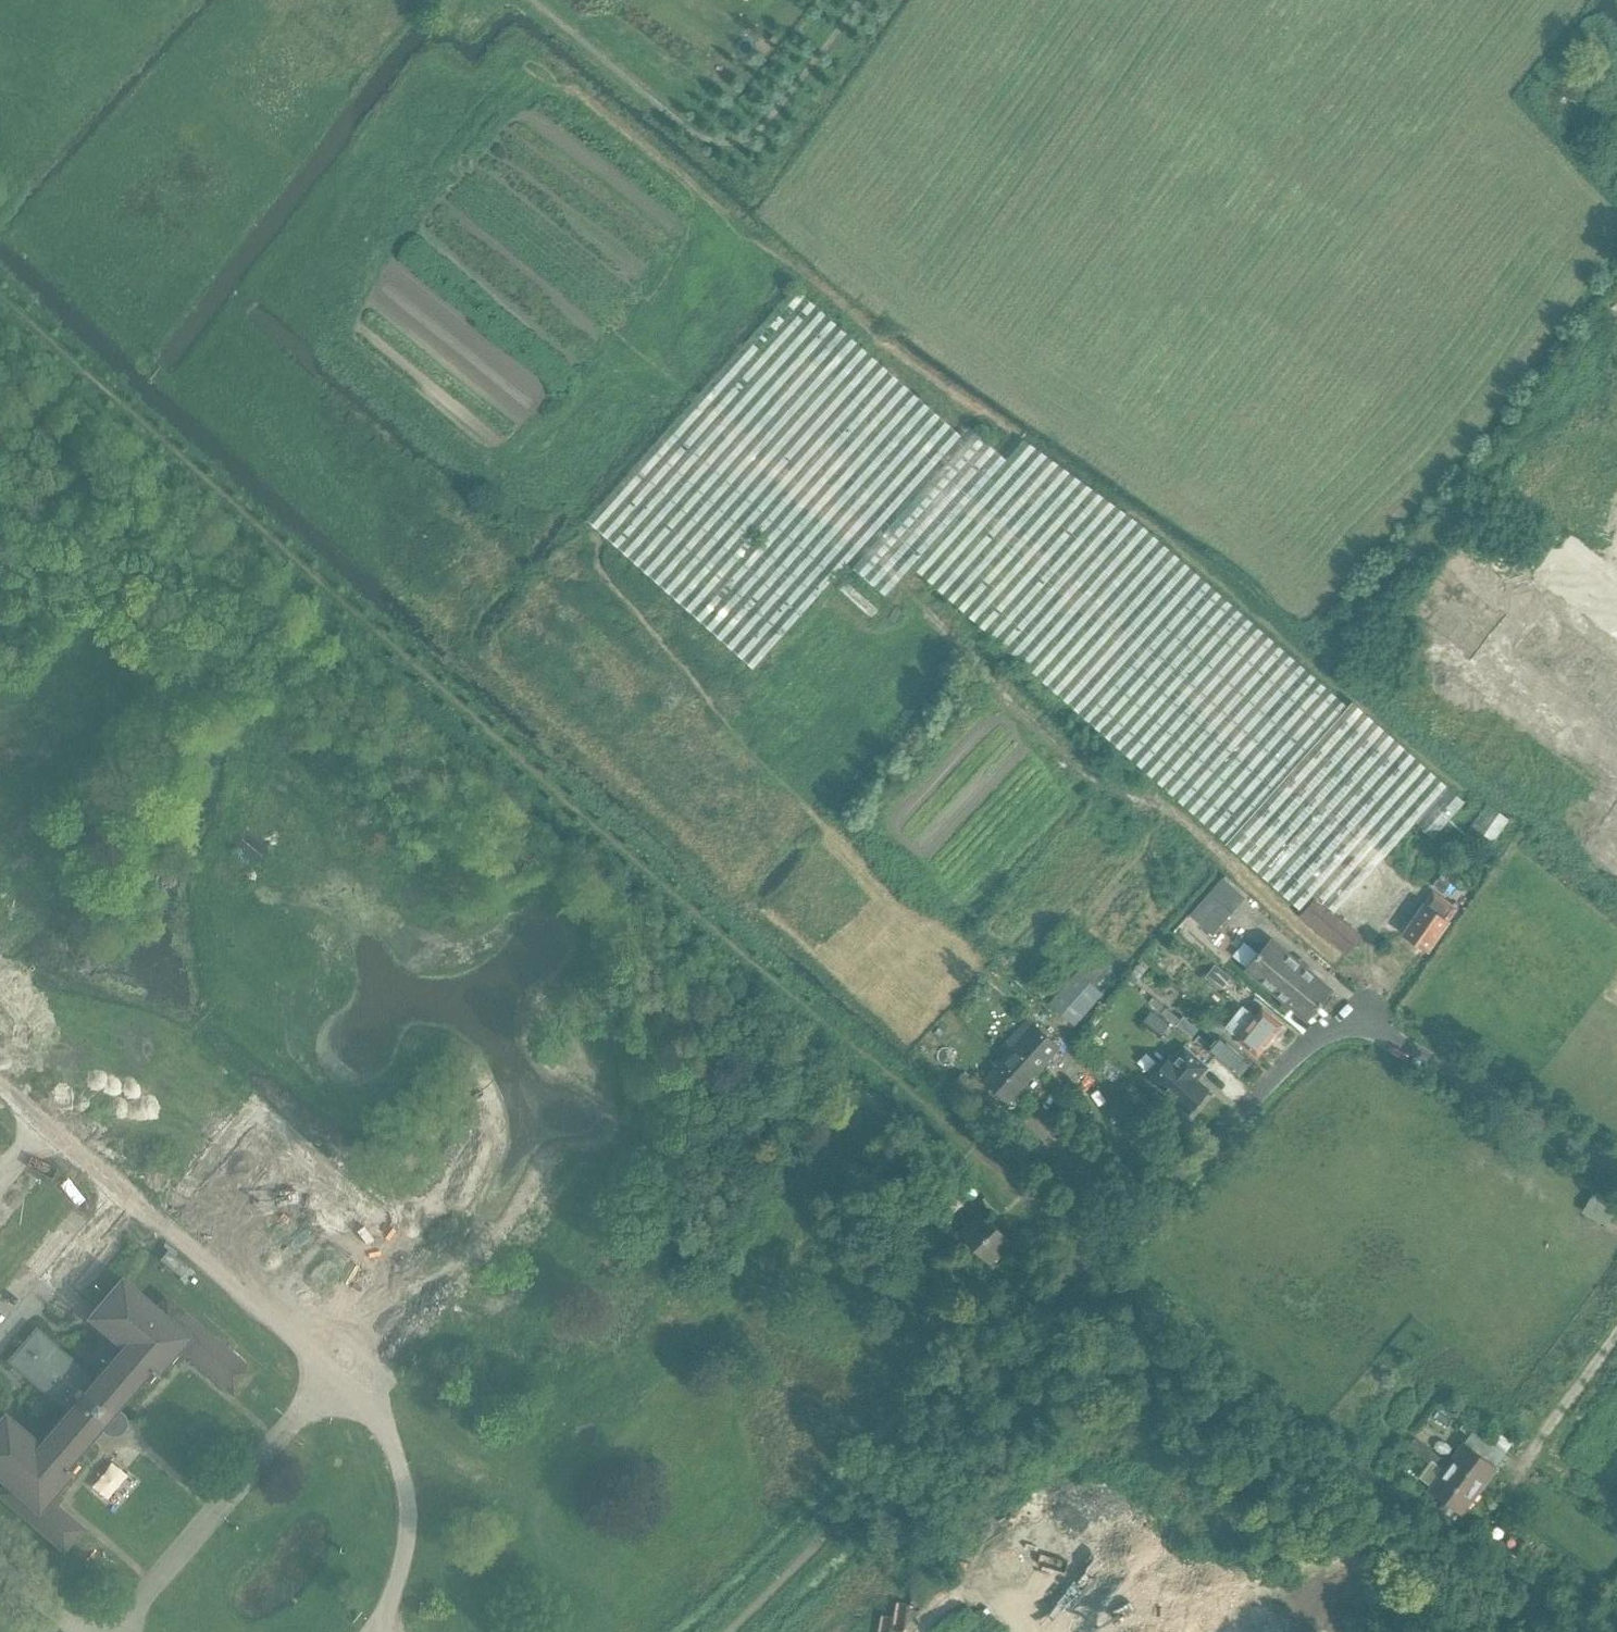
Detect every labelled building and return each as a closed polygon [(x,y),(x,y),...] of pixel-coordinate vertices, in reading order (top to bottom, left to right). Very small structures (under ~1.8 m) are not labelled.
[(795,288),(587,521),(753,670),(848,563),(961,436),(795,288)] [(961,436),(848,563),(886,597),(912,567),(1007,460),(969,426),(961,436)] [(1007,460),(912,567),(946,597),(987,633),(1106,738),(1225,843),(1348,706),(1309,673),(1256,625),(1139,522),(1073,475),(1025,440),(1007,460)] [(1435,564),(1403,605),(1404,606),(1406,604),(1427,621),(1456,583),(1434,567),(1436,565),(1435,564)] [(1456,583),(1427,621),(1449,638),(1478,600),(1456,583)] [(1478,600),(1449,638),(1470,654),(1468,656),(1470,657),(1490,630),(1492,628),(1499,618),(1500,618),(1501,616),(1500,615),(1499,617),(1478,600)] [(1548,612),(1516,653),(1517,654),(1519,652),(1540,668),(1569,631),(1548,615),(1549,613),(1548,612)] [(1569,631),(1540,668),(1562,685),(1591,648),(1569,631)] [(1591,648),(1562,685),(1584,702),(1612,665),(1591,648)] [(1584,702),(1605,719),(1616,704),(1616,668),(1612,665),(1584,702)] [(1246,820),(1225,843),(1304,912),(1301,916),(1347,955),(1362,937),(1333,912),(1413,821),(1433,838),(1465,802),(1445,786),(1352,702),(1348,706),(1246,820)] [(1605,719),(1616,728),(1616,704),(1605,719)] [(1509,820),(1486,804),(1464,835),(1475,843),(1487,852),(1509,820)] [(1475,843),(1464,835),(1463,835),(1451,852),(1463,861),(1475,843)] [(1443,893),(1462,866),(1452,859),(1433,886),(1443,893)] [(1427,952),(1447,923),(1455,912),(1431,895),(1403,936),(1427,952)] [(1201,930),(1220,907),(1208,896),(1188,920),(1201,930)] [(1220,907),(1201,930),(1212,939),(1231,916),(1220,907)] [(1269,942),(1259,955),(1289,980),(1287,982),(1321,1010),(1334,995),(1269,942)] [(1243,945),(1234,957),(1248,969),(1246,971),(1311,1023),(1321,1010),(1287,982),(1289,980),(1259,955),(1244,944),(1243,945)] [(1222,990),(1230,979),(1214,965),(1205,977),(1222,990)] [(1135,970),(1128,979),(1134,984),(1141,976),(1135,970)] [(1077,972),(1048,1005),(1075,1028),(1104,995),(1077,972)] [(1181,1019),(1153,997),(1148,1004),(1192,1037),(1199,1029),(1183,1017),(1181,1019)] [(1212,1019),(1257,1056),(1272,1039),(1275,1042),(1285,1030),(1262,1010),(1254,1020),(1242,1010),(1226,1028),(1212,1018),(1212,1019)] [(1170,1024),(1151,1011),(1142,1024),(1161,1037),(1170,1024)] [(1038,1073),(1060,1048),(1028,1018),(1003,1047),(1008,1052),(983,1080),(1008,1103),(1035,1071),(1038,1073)] [(1256,1057),(1257,1056),(1212,1019),(1203,1029),(1216,1041),(1210,1048),(1201,1040),(1197,1044),(1238,1078),(1250,1064),(1241,1056),(1247,1049),(1256,1057)] [(1087,1043),(1086,1045),(1080,1051),(1092,1062),(1100,1054),(1087,1043)] [(1171,1055),(1149,1079),(1191,1114),(1212,1090),(1200,1079),(1211,1067),(1185,1045),(1174,1058),(1171,1055)] [(1120,1071),(1101,1055),(1092,1065),(1112,1081),(1120,1071)] [(984,1090),(963,1072),(953,1083),(974,1101),(984,1090)] [(991,1263),(1012,1243),(981,1212),(961,1232),(991,1263)] [(908,1217),(899,1225),(909,1236),(918,1228),(908,1217)] [(0,1487),(0,1496),(63,1549),(82,1527),(55,1504),(59,1500),(61,1497),(54,1491),(79,1462),(72,1456),(141,1377),(147,1383),(172,1354),(179,1360),(185,1353),(232,1393),(251,1371),(164,1296),(155,1307),(121,1277),(87,1316),(121,1346),(93,1379),(35,1329),(8,1360),(66,1410),(38,1442),(4,1413),(0,1418),(0,1478),(5,1482),(0,1487)] [(1415,1439),(1409,1447),(1442,1472),(1428,1491),(1461,1516),(1497,1469),(1464,1443),(1463,1444),(1463,1445),(1448,1464),(1415,1439)] [(1014,1507),(996,1528),(1026,1554),(1029,1551),(1041,1537),(1049,1544),(1055,1537),(1047,1530),(1044,1533),(1014,1507)] [(996,1528),(978,1549),(1008,1575),(1011,1571),(1023,1557),(1031,1564),(1037,1558),(1029,1551),(1026,1554),(996,1528)] [(1241,1534),(1229,1539),(1232,1546),(1244,1541),(1241,1534)] [(1229,1539),(1216,1544),(1219,1551),(1232,1546),(1229,1539)] [(1244,1541),(1232,1546),(1235,1553),(1247,1548),(1244,1541)] [(1232,1546),(1219,1551),(1222,1558),(1235,1553),(1232,1546)] [(1247,1548),(1235,1553),(1238,1560),(1250,1555),(1247,1548)] [(978,1549),(960,1569),(990,1595),(993,1592),(1005,1578),(1014,1585),(1019,1578),(1011,1571),(1008,1575),(978,1549)] [(1235,1553),(1222,1558),(1225,1565),(1238,1560),(1235,1553)] [(1250,1555),(1238,1560),(1241,1568),(1253,1563),(1250,1555)] [(1238,1560),(1225,1565),(1228,1573),(1241,1568),(1238,1560)] [(960,1569),(941,1591),(972,1617),(987,1599),(996,1606),(1001,1599),(993,1592),(990,1595),(960,1569)] [(1143,1573),(1135,1582),(1141,1588),(1149,1578),(1143,1573)] [(1149,1578),(1141,1588),(1147,1593),(1155,1583),(1149,1578)] [(1155,1583),(1147,1593),(1153,1598),(1161,1588),(1155,1583)] [(1161,1588),(1153,1598),(1159,1603),(1167,1593),(1161,1588)] [(1128,1591),(1119,1601),(1125,1606),(1134,1596),(1128,1591)] [(1167,1593),(1159,1603),(1164,1608),(1173,1598),(1167,1593)] [(1134,1596),(1125,1606),(1131,1611),(1140,1601),(1134,1596)] [(1140,1601),(1131,1611),(1137,1616),(1145,1606),(1140,1601)] [(1145,1606),(1137,1616),(1143,1621),(1151,1611),(1145,1606)] [(1151,1611),(1143,1621),(1149,1626),(1157,1616),(1151,1611)] [(1191,1631),(1204,1631),(1198,1624),(1191,1631)]
